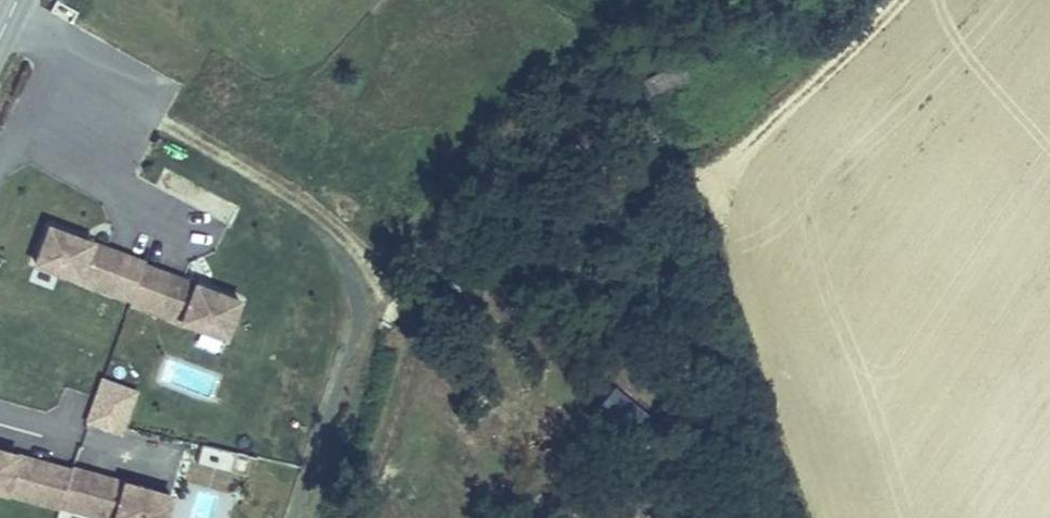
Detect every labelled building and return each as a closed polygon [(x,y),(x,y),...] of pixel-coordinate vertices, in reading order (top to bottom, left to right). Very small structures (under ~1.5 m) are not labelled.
[(28,278),(232,337),(245,292),(41,233),(28,278)] [(100,379),(85,426),(123,438),(138,391),(100,379)] [(75,517),(170,517),(176,490),(0,453),(0,502),(75,517)]
